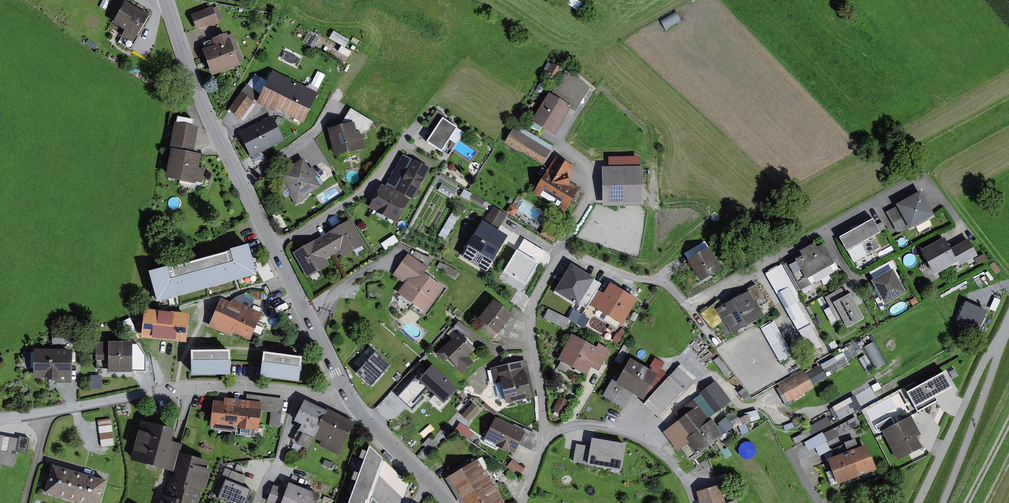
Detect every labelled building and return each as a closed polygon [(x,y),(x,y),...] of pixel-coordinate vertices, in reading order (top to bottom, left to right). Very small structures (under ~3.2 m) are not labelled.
[(118,24),(130,30),(122,43),(134,50),(154,16),(131,2),(118,24)] [(217,7),(195,15),(201,32),(223,24),(217,7)] [(219,46),(208,50),(217,77),(247,67),(236,34),(216,40),(219,46)] [(550,76),(560,82),(567,70),(557,63),(556,65),(552,63),(546,72),(551,75),(550,76)] [(277,71),(261,103),(279,112),(281,110),(309,124),(324,95),(277,71)] [(595,87),(571,72),(557,95),(554,93),(536,122),(559,136),(576,109),(580,112),(595,87)] [(251,85),(233,111),(246,119),(263,94),(251,85)] [(378,123),(355,109),(344,127),(359,123),(362,133),(365,132),(365,134),(373,130),(378,123)] [(439,133),(432,143),(453,157),(469,134),(463,130),(463,129),(448,119),(450,117),(441,111),(430,127),(439,133)] [(276,117),(243,133),(255,158),(288,142),(276,117)] [(175,149),(176,150),(170,180),(201,185),(206,156),(198,154),(203,128),(198,127),(199,121),(183,118),(182,124),(180,123),(175,149)] [(344,127),(332,130),(339,157),(369,150),(365,134),(365,132),(362,133),(359,123),(344,127)] [(520,124),(509,142),(547,165),(558,147),(520,124)] [(585,189),(576,183),(577,180),(574,176),(579,167),(561,156),(539,192),(571,211),(585,189)] [(283,175),(294,192),(292,194),(300,205),(311,198),(310,196),(336,179),(327,164),(318,170),(317,167),(314,169),(307,159),(283,175)] [(432,168),(418,160),(402,189),(416,197),(432,168)] [(650,167),(608,167),(608,207),(650,207),(650,167)] [(393,191),(385,187),(375,207),(400,221),(411,201),(403,196),(404,194),(394,189),(393,191)] [(898,208),(888,214),(899,233),(909,227),(911,231),(936,216),(922,192),(897,207),(898,208)] [(481,205),(484,201),(474,193),(471,197),(481,205)] [(509,213),(541,228),(549,211),(517,196),(509,213)] [(498,207),(472,250),(498,265),(515,238),(503,231),(507,224),(512,215),(498,207)] [(451,212),(440,235),(448,239),(459,215),(451,212)] [(355,220),(297,254),(312,279),(334,266),(331,260),(344,252),(347,259),(370,246),(355,220)] [(840,239),(848,252),(863,244),(870,257),(884,250),(877,237),(883,233),(876,220),(840,239)] [(946,239),(922,253),(930,267),(936,277),(941,274),(959,264),(961,267),(980,257),(970,240),(952,250),(946,239)] [(690,260),(689,261),(702,283),(723,271),(706,243),(687,254),(690,260)] [(802,256),(786,264),(801,292),(843,270),(839,262),(836,263),(826,245),(818,249),(816,245),(801,253),(802,256)] [(256,247),(155,275),(164,305),(264,278),(256,247)] [(412,252),(396,274),(408,282),(402,291),(430,312),(449,285),(429,271),(433,267),(412,252)] [(876,281),(872,283),(887,307),(908,294),(896,273),(901,270),(895,260),(872,273),(876,281)] [(573,262),(557,289),(581,304),(597,277),(573,262)] [(779,266),(767,273),(812,354),(824,347),(791,289),(796,286),(785,265),(780,268),(779,266)] [(597,289),(588,303),(623,325),(639,301),(611,284),(605,294),(597,289)] [(720,300),(702,316),(714,330),(724,322),(725,324),(727,323),(734,335),(767,317),(760,304),(758,305),(751,292),(725,306),(720,300)] [(865,319),(850,294),(834,302),(850,328),(865,319)] [(499,297),(484,317),(504,332),(519,312),(499,297)] [(234,303),(224,298),(212,327),(235,338),(237,334),(254,341),(267,314),(235,300),(234,303)] [(555,300),(545,319),(567,329),(571,320),(580,325),(585,315),(555,300)] [(989,310),(967,301),(957,325),(979,334),(989,310)] [(193,316),(151,312),(148,339),(190,343),(193,316)] [(776,322),(763,328),(780,360),(793,353),(776,322)] [(463,330),(441,352),(450,361),(456,355),(470,369),(479,361),(473,354),(480,347),(463,330)] [(55,333),(56,345),(75,344),(73,331),(55,333)] [(572,336),(559,361),(588,376),(592,368),(600,372),(611,351),(599,344),(597,348),(572,336)] [(867,345),(879,366),(887,360),(875,340),(867,345)] [(138,344),(100,343),(100,363),(114,363),(114,373),(137,373),(138,344)] [(231,348),(192,348),(192,372),(231,372),(231,348)] [(76,351),(39,350),(38,379),(52,379),(52,384),(75,385),(76,351)] [(305,356),(264,350),(261,374),(302,380),(305,356)] [(375,352),(356,372),(371,385),(390,365),(375,352)] [(862,356),(866,369),(871,367),(868,354),(862,356)] [(839,355),(823,363),(828,373),(844,365),(839,355)] [(531,359),(494,367),(497,382),(507,380),(512,401),(539,395),(531,359)] [(616,376),(604,397),(625,409),(633,396),(643,402),(658,376),(630,361),(620,379),(616,376)] [(682,365),(667,382),(679,393),(683,389),(686,392),(698,378),(687,369),(682,365)] [(781,388),(778,389),(787,405),(816,389),(814,386),(826,379),(820,367),(808,374),(806,370),(779,385),(781,388)] [(431,369),(414,388),(417,391),(430,402),(447,384),(431,369)] [(946,374),(908,394),(916,410),(918,409),(920,414),(941,403),(937,397),(954,388),(946,374)] [(682,420),(665,433),(680,452),(689,445),(698,456),(724,436),(711,419),(734,401),(718,381),(701,393),(702,395),(677,414),(682,420)] [(228,399),(217,397),(214,426),(220,427),(219,429),(241,431),(241,424),(244,425),(244,426),(246,426),(245,433),(255,434),(256,428),(258,428),(258,427),(264,428),(266,411),(274,412),(273,425),(284,426),(287,398),(269,396),(268,399),(264,399),(264,401),(244,398),(245,397),(229,395),(228,399)] [(561,411),(568,401),(562,397),(555,407),(561,411)] [(318,436),(325,440),(322,444),(343,454),(360,420),(333,407),(332,409),(310,398),(300,419),(306,422),(297,440),(312,447),(318,436)] [(658,399),(648,407),(658,419),(668,410),(658,399)] [(470,421),(481,409),(474,402),(462,415),(470,421)] [(854,402),(836,411),(841,421),(859,411),(854,402)] [(724,432),(742,424),(736,412),(718,420),(724,432)] [(500,415),(489,437),(501,442),(500,444),(514,451),(515,449),(520,452),(531,430),(500,415)] [(858,416),(806,444),(810,452),(817,448),(821,456),(833,450),(828,442),(862,424),(858,416)] [(893,416),(877,424),(881,432),(897,424),(893,416)] [(913,417),(883,432),(899,462),(924,449),(919,439),(924,437),(913,417)] [(114,418),(101,419),(105,445),(117,444),(114,418)] [(831,419),(794,438),(797,445),(834,425),(831,419)] [(459,422),(455,430),(470,438),(474,430),(459,422)] [(145,423),(135,458),(171,468),(182,471),(178,485),(175,484),(171,499),(166,498),(164,502),(199,502),(205,483),(210,484),(213,472),(209,470),(210,463),(181,455),(183,447),(178,445),(172,443),(176,431),(145,423)] [(1,478),(4,464),(17,467),(21,451),(31,454),(35,437),(23,435),(23,438),(0,432),(0,434),(0,478),(1,478)] [(627,445),(592,438),(588,464),(623,470),(627,445)] [(857,440),(846,444),(847,449),(832,455),(834,459),(828,461),(832,472),(828,474),(833,486),(838,484),(840,487),(879,472),(868,445),(860,449),(857,440)] [(376,442),(354,502),(388,502),(379,494),(385,477),(390,461),(392,458),(376,442)] [(450,477),(465,502),(469,502),(472,501),(473,502),(511,502),(483,457),(450,477)] [(521,474),(525,468),(513,460),(508,466),(521,474)] [(412,482),(390,461),(385,477),(407,497),(412,482)] [(57,462),(49,490),(96,502),(105,502),(112,478),(57,462)] [(233,502),(250,502),(255,490),(229,479),(221,498),(233,502)] [(291,489),(277,483),(271,501),(277,502),(322,502),(326,491),(294,480),(291,489)] [(698,490),(702,502),(740,502),(739,498),(727,502),(722,483),(698,490)]
